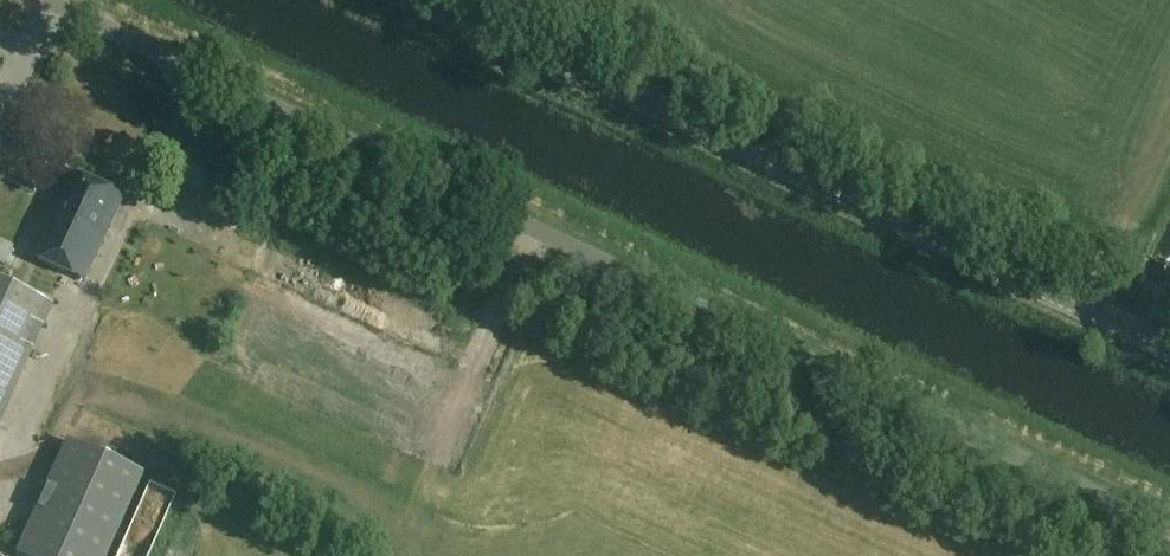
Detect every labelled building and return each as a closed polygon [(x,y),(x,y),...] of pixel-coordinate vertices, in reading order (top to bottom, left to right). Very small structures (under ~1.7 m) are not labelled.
[(78,292),(121,198),(66,173),(23,268),(78,292)] [(8,275),(13,256),(0,252),(0,272),(8,275)] [(51,306),(0,283),(0,420),(51,306)] [(365,297),(354,318),(389,337),(401,317),(365,297)] [(24,555),(107,555),(144,474),(68,440),(18,553),(24,555)]
